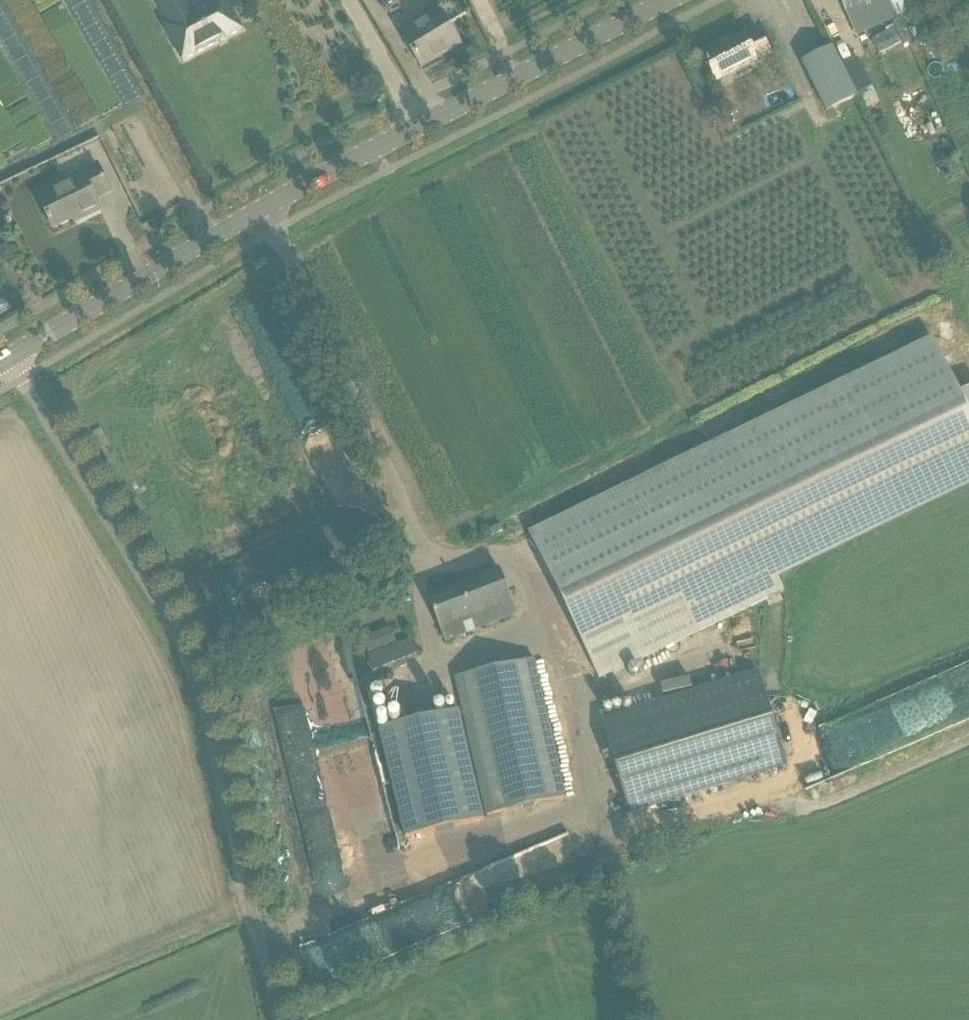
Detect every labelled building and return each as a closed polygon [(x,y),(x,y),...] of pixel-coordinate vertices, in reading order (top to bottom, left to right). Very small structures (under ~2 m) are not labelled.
[(191,11),(186,1),(185,0),(155,0),(168,24),(164,26),(183,61),(243,30),(227,0),(213,0),(191,11)] [(886,0),(841,0),(855,31),(872,23),(866,9),(877,4),(886,0)] [(898,17),(917,8),(914,0),(891,0),(898,17)] [(402,37),(421,68),(460,45),(440,13),(402,37)] [(901,45),(894,29),(872,38),(879,54),(898,46),(901,45)] [(709,64),(712,70),(718,82),(771,55),(768,50),(759,32),(747,39),(745,35),(720,47),(719,43),(703,52),(707,60),(706,61),(708,65),(709,64)] [(857,97),(832,46),(801,62),(826,112),(857,97)] [(858,60),(843,68),(857,97),(859,96),(872,89),(858,60)] [(38,195),(45,211),(48,217),(47,217),(49,222),(50,221),(54,229),(83,215),(84,218),(100,211),(95,200),(110,193),(101,175),(97,166),(82,173),(82,174),(38,195)] [(529,531),(594,667),(609,660),(614,672),(765,600),(783,591),(777,578),(780,577),(968,486),(968,415),(931,337),(529,531)] [(446,642),(517,614),(499,569),(428,597),(446,642)] [(377,634),(363,639),(369,654),(383,649),(377,634)] [(369,654),(367,655),(373,671),(418,653),(412,637),(383,649),(369,654)] [(455,677),(487,815),(566,797),(534,659),(455,677)] [(601,718),(629,813),(787,766),(758,670),(713,684),(601,718)] [(379,729),(405,838),(484,820),(459,711),(379,729)] [(383,821),(393,818),(387,801),(378,804),(383,821)]
